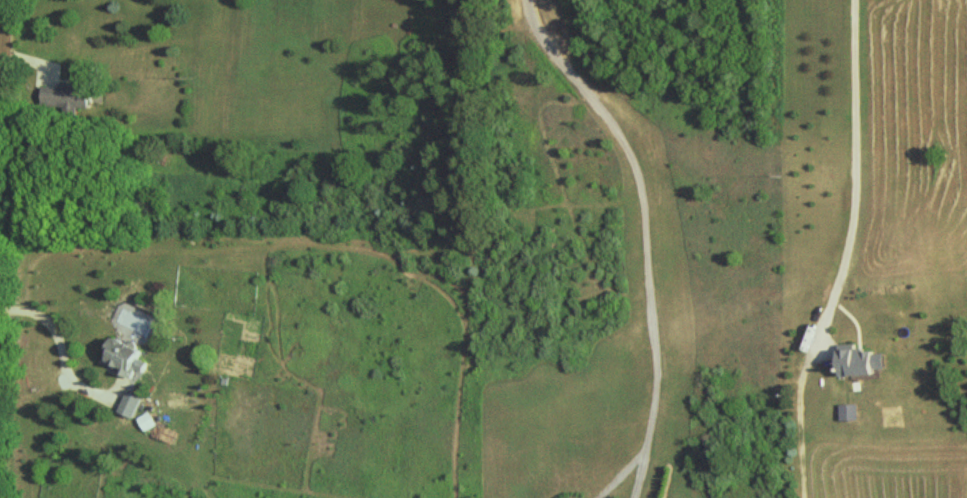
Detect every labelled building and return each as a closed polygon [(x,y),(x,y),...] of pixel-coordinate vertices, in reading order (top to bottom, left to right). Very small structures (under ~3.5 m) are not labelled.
[(98,108),(99,86),(47,85),(47,107),(98,108)] [(109,364),(141,378),(153,351),(121,337),(109,364)] [(882,350),(863,350),(863,345),(845,345),(845,377),(883,376),(882,350)] [(127,412),(139,418),(148,399),(136,393),(127,412)] [(860,420),(860,406),(843,406),(843,420),(860,420)]
